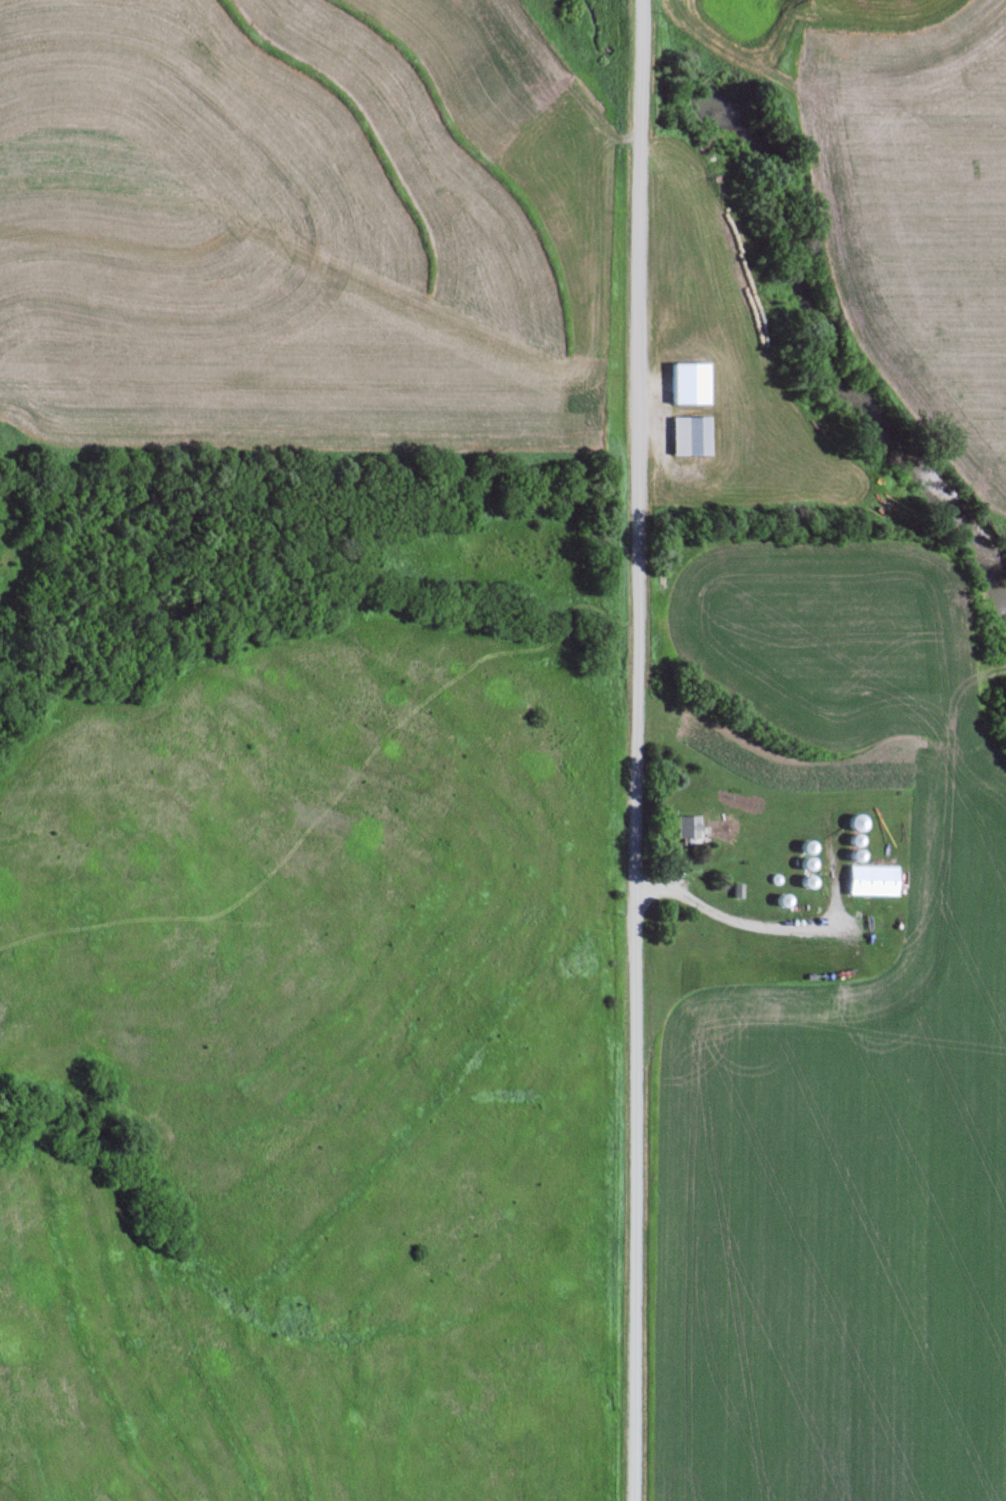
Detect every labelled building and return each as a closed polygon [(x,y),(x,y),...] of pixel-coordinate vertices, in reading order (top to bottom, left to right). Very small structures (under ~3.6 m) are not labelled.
[(670,415),(670,454),(707,454),(707,415),(670,415)] [(674,837),(698,837),(698,814),(674,814),(674,837)] [(847,894),(894,894),(894,864),(847,864),(847,894)]
